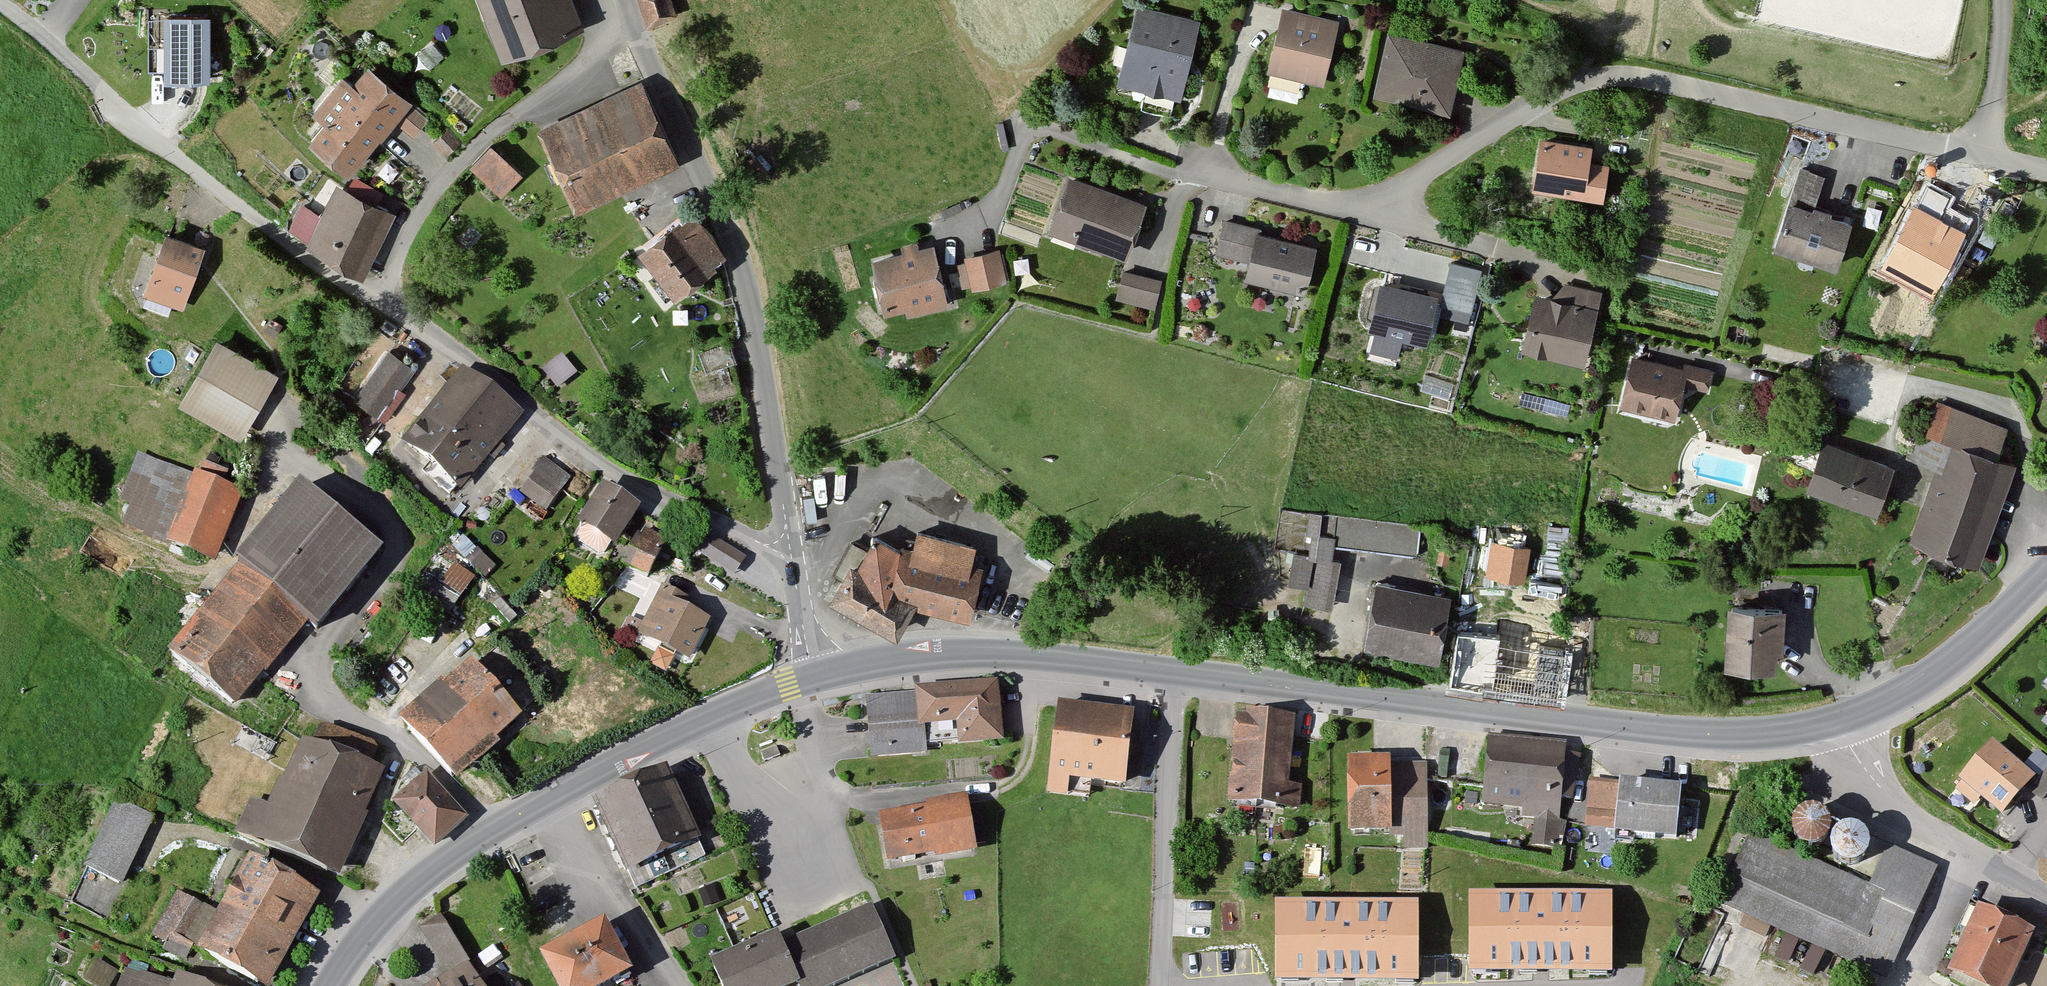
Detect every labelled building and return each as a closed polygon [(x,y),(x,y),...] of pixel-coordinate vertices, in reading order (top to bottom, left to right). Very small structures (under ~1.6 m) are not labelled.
[(497,60),(584,27),(574,0),(475,0),(497,60)] [(648,31),(677,20),(670,0),(637,0),(648,31)] [(1201,18),(1139,5),(1121,86),(1183,100),(1201,18)] [(1342,23),(1285,9),(1268,74),(1325,89),(1342,23)] [(208,73),(208,15),(167,15),(167,73),(208,73)] [(1466,51),(1388,35),(1374,100),(1452,116),(1466,51)] [(430,116),(368,64),(306,138),(348,173),(393,121),(412,137),(430,116)] [(646,84),(541,127),(576,210),(681,167),(646,84)] [(1596,148),(1542,140),(1534,193),(1605,204),(1610,169),(1593,167),(1596,148)] [(526,174),(493,143),(471,166),(505,197),(526,174)] [(1828,177),(1801,168),(1776,248),(1839,268),(1854,221),(1817,209),(1828,177)] [(1147,203),(1070,176),(1051,230),(1128,258),(1147,203)] [(395,214),(338,184),(305,246),(362,276),(395,214)] [(693,213),(636,251),(669,301),(726,263),(693,213)] [(1255,230),(1226,222),(1218,252),(1247,260),(1255,230)] [(1306,295),(1318,245),(1258,231),(1246,281),(1306,295)] [(205,246),(165,232),(144,296),(184,309),(205,246)] [(935,244),(874,258),(888,318),(949,304),(935,244)] [(998,250),(965,256),(972,290),(1005,284),(998,250)] [(1483,270),(1453,263),(1443,304),(1472,311),(1483,270)] [(1162,280),(1126,270),(1118,298),(1155,307),(1162,280)] [(1439,298),(1381,282),(1368,329),(1426,345),(1439,298)] [(1599,309),(1537,293),(1523,351),(1585,367),(1599,309)] [(278,378),(218,339),(177,402),(238,441),(278,378)] [(417,369),(391,351),(354,402),(380,421),(417,369)] [(555,380),(569,370),(558,355),(544,365),(555,380)] [(1714,376),(1631,359),(1621,410),(1676,421),(1682,388),(1711,394),(1714,376)] [(522,418),(462,370),(399,447),(458,495),(522,418)] [(2005,424),(1938,400),(1915,461),(1939,469),(1913,544),(1983,566),(2017,461),(2005,424)] [(1894,465),(1823,444),(1809,491),(1879,513),(1894,465)] [(573,477),(546,457),(521,492),(548,512),(573,477)] [(242,493),(191,475),(165,547),(216,565),(242,493)] [(640,507),(601,484),(576,526),(615,549),(640,507)] [(381,553),(303,490),(167,658),(234,713),(306,624),(317,633),(381,553)] [(1304,598),(1329,601),(1337,538),(1418,549),(1422,521),(1311,506),(1305,546),(1290,544),(1286,576),(1307,579),(1304,598)] [(639,521),(620,557),(647,571),(666,534),(639,521)] [(746,555),(708,532),(697,550),(734,573),(746,555)] [(910,556),(868,535),(828,604),(900,638),(918,608),(972,618),(986,578),(974,573),(981,546),(917,532),(910,556)] [(411,580),(446,608),(479,568),(443,539),(411,580)] [(1532,547),(1491,542),(1487,579),(1528,583),(1532,547)] [(687,594),(661,581),(642,620),(629,614),(621,630),(636,638),(639,633),(690,659),(712,615),(684,601),(687,594)] [(1447,598),(1373,584),(1362,649),(1436,662),(1447,598)] [(1783,607),(1731,603),(1726,664),(1779,668),(1783,607)] [(1571,638),(1454,625),(1447,688),(1564,701),(1571,638)] [(469,662),(402,720),(455,782),(523,723),(469,662)] [(998,685),(866,697),(872,760),(925,756),(923,728),(957,725),(959,745),(1003,741),(998,685)] [(1135,711),(1059,702),(1049,782),(1126,791),(1135,711)] [(1297,717),(1236,712),(1226,809),(1300,816),(1303,789),(1290,787),(1297,717)] [(383,777),(302,742),(257,846),(339,880),(383,777)] [(2032,778),(1992,744),(1963,779),(2002,812),(2032,778)] [(1570,754),(1489,745),(1482,808),(1535,814),(1532,843),(1559,846),(1570,754)] [(1426,762),(1346,764),(1349,839),(1429,836),(1426,762)] [(426,768),(393,796),(436,845),(468,816),(426,768)] [(667,770),(594,803),(627,875),(700,842),(667,770)] [(1587,823),(1608,823),(1609,775),(1587,775),(1587,823)] [(1679,786),(1619,782),(1616,839),(1676,842),(1679,786)] [(109,914),(151,810),(112,794),(69,898),(109,914)] [(1828,820),(1800,799),(1780,825),(1807,847),(1828,820)] [(972,802),(880,816),(887,866),(980,852),(972,802)] [(1868,886),(1750,835),(1717,910),(1890,985),(1939,873),(1884,849),(1868,886)] [(249,859),(197,953),(257,985),(271,985),(320,898),(249,859)] [(1610,899),(1472,898),(1472,972),(1610,973),(1610,899)] [(1416,907),(1278,907),(1278,982),(1416,982),(1416,907)] [(787,943),(805,985),(845,985),(896,965),(872,908),(787,943)] [(1978,908),(1949,979),(1967,985),(2012,985),(2035,932),(1978,908)] [(539,958),(554,985),(616,985),(632,978),(603,924),(539,958)] [(711,964),(721,985),(796,985),(798,985),(778,937),(711,964)] [(98,980),(107,964),(95,957),(86,973),(98,980)] [(131,960),(121,985),(197,985),(131,960)] [(436,985),(480,985),(469,967),(436,985)]
